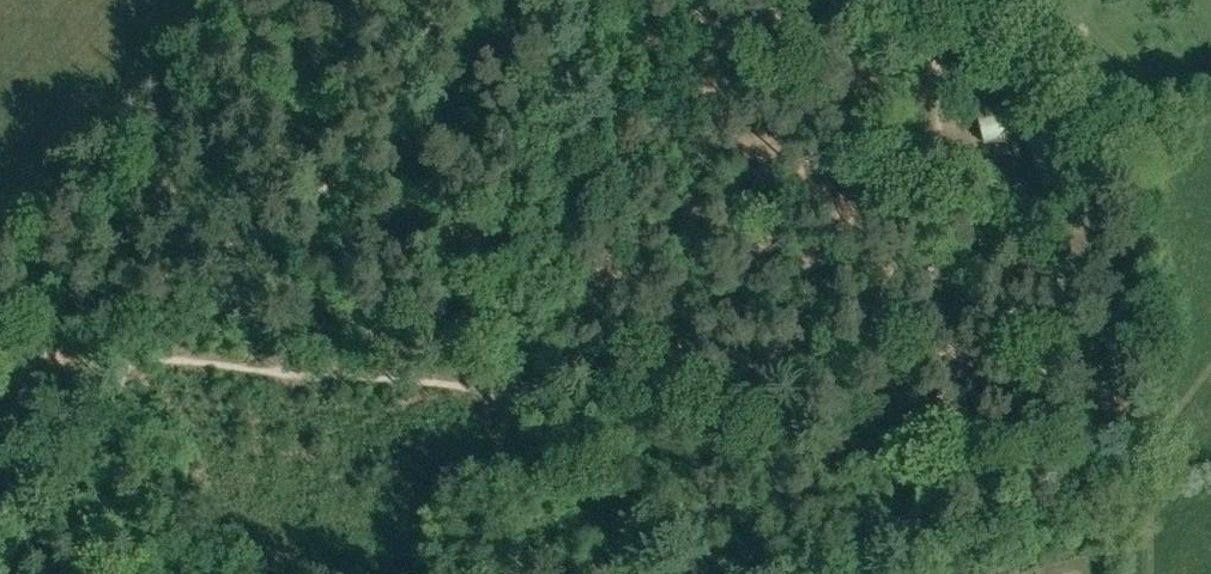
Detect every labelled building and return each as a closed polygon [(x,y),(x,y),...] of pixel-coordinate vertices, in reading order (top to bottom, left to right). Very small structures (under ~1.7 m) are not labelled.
[(1030,93),(973,107),(982,143),(1039,130),(1030,93)] [(1044,198),(1076,189),(1060,131),(1028,140),(1044,198)]
